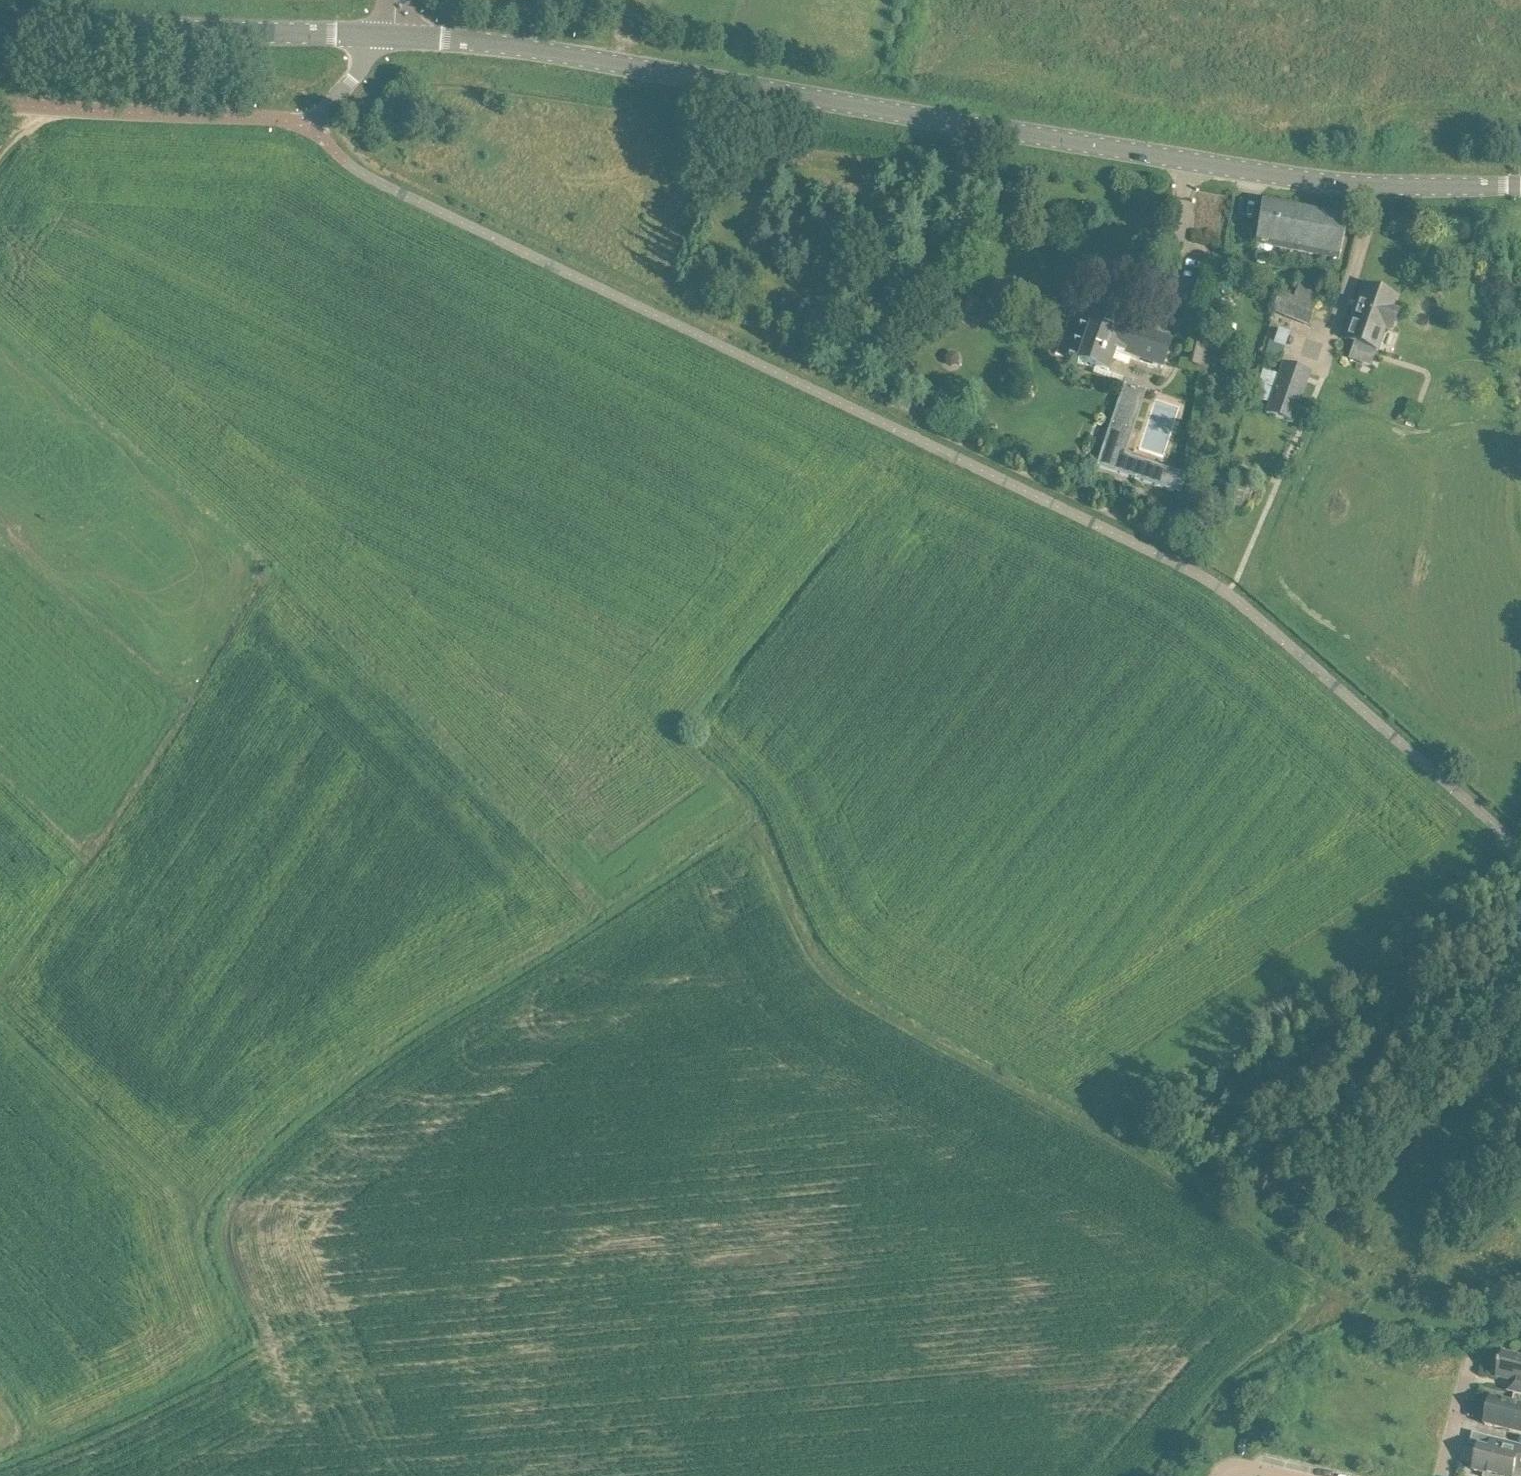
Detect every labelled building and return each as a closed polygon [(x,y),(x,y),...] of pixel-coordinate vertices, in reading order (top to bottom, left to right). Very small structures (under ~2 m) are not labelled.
[(1275,247),(1297,251),(1319,256),(1339,260),(1349,215),(1262,198),(1253,258),(1273,260),(1275,247)] [(1301,275),(1294,296),(1318,304),(1326,283),(1301,275)] [(1351,324),(1346,339),(1359,344),(1377,350),(1382,335),(1385,326),(1392,329),(1398,311),(1391,309),(1395,297),(1364,286),(1351,324)] [(1318,304),(1294,296),(1280,291),(1273,311),(1309,326),(1318,304)] [(1115,351),(1143,361),(1161,368),(1170,344),(1124,327),(1124,326),(1116,323),(1116,322),(1095,314),(1078,362),(1107,372),(1115,351)] [(1279,359),(1290,330),(1277,325),(1266,354),(1279,359)] [(1188,364),(1204,368),(1209,341),(1193,338),(1188,364)] [(1282,364),(1268,405),(1265,415),(1293,424),(1310,373),(1282,364)] [(1119,453),(1140,388),(1132,385),(1133,381),(1126,378),(1124,382),(1124,384),(1103,447),(1096,466),(1136,479),(1142,461),(1124,455),(1119,453)] [(1497,1377),(1517,1382),(1514,1393),(1520,1395),(1520,1358),(1503,1354),(1502,1357),(1497,1356),(1493,1372),(1498,1373),(1497,1377)] [(1511,1402),(1492,1397),(1485,1424),(1520,1433),(1520,1404),(1511,1402)] [(1474,1470),(1485,1473),(1484,1475),(1520,1475),(1520,1445),(1512,1442),(1492,1437),(1492,1439),(1499,1440),(1497,1451),(1480,1447),(1474,1470)]
